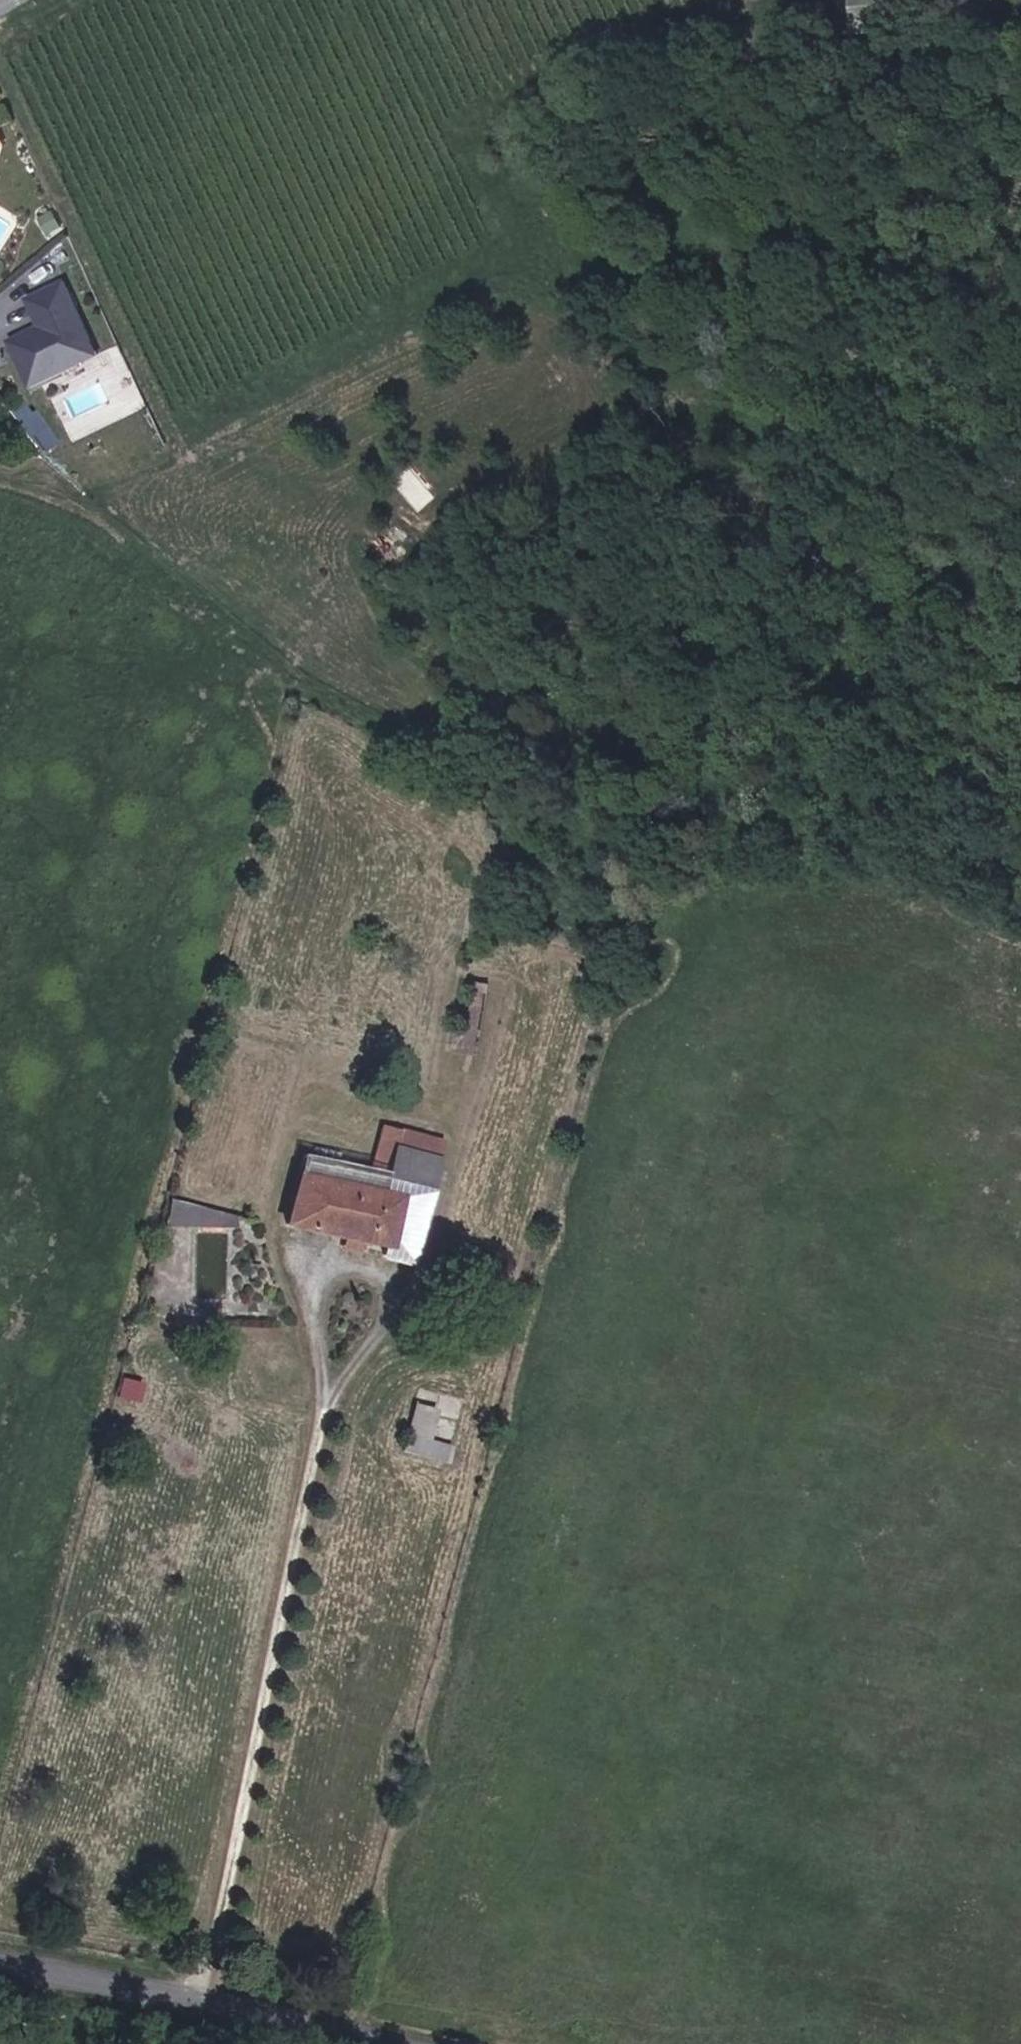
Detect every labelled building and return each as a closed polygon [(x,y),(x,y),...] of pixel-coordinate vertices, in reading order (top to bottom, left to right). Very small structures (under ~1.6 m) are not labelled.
[(0,123),(0,151),(10,147),(0,123)] [(97,351),(65,278),(21,297),(34,326),(6,339),(25,382),(97,351)] [(441,1146),(397,1135),(388,1179),(310,1161),(294,1230),(378,1252),(378,1266),(417,1278),(425,1251),(416,1248),(441,1146)] [(170,1202),(169,1221),(235,1226),(237,1208),(170,1202)] [(445,1316),(434,1320),(438,1332),(449,1329),(445,1316)] [(444,1462),(459,1414),(415,1401),(400,1448),(444,1462)]
